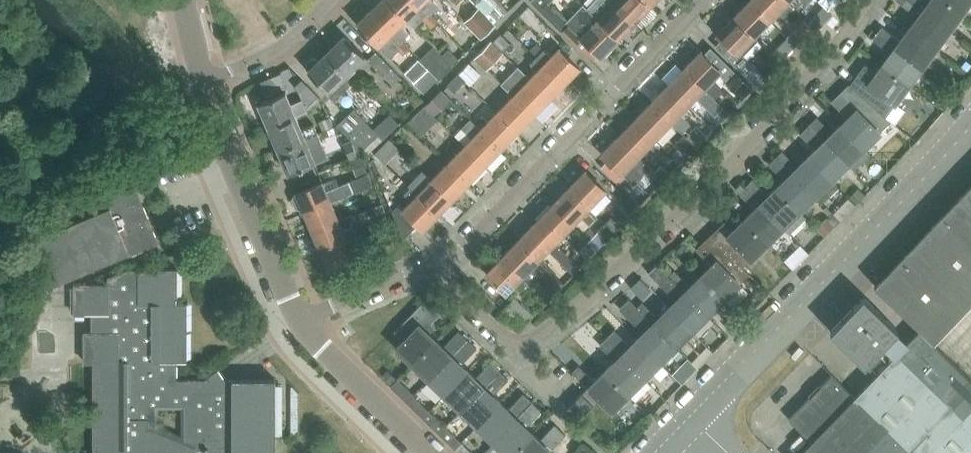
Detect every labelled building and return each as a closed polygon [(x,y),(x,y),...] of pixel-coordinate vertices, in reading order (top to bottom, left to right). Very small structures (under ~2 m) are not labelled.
[(384,22),(381,25),(389,33),(392,30),(406,16),(390,0),(380,0),(371,8),(384,22)] [(406,16),(415,25),(423,17),(414,9),(417,6),(412,0),(390,0),(406,16)] [(530,1),(546,17),(553,9),(547,3),(550,0),(530,0),(530,1)] [(549,2),(554,8),(569,22),(560,31),(589,58),(596,51),(601,55),(618,38),(597,19),(586,7),(578,0),(551,0),(549,2)] [(586,7),(597,19),(618,38),(634,21),(614,2),(612,0),(593,0),(586,7)] [(614,2),(634,21),(650,4),(646,0),(612,0),(614,2)] [(752,0),(749,0),(734,16),(754,35),(755,35),(771,18),(752,0)] [(771,18),(787,1),(786,0),(752,0),(771,18)] [(922,10),(949,30),(962,12),(947,0),(929,0),(922,10)] [(962,12),(970,0),(947,0),(962,12)] [(414,9),(423,17),(429,11),(421,2),(417,6),(414,9)] [(464,20),(475,32),(481,38),(495,24),(489,19),(478,6),(464,20)] [(384,22),(371,8),(357,22),(390,57),(399,49),(394,45),(386,36),(389,33),(381,25),(384,22)] [(922,10),(908,28),(935,48),(949,30),(922,10)] [(429,11),(423,17),(431,26),(438,20),(429,11)] [(755,35),(754,35),(734,16),(717,33),(723,38),(716,46),(739,68),(763,43),(755,35)] [(935,48),(908,28),(895,46),(922,66),(935,48)] [(386,36),(394,45),(401,39),(392,30),(389,33),(386,36)] [(345,34),(326,52),(347,73),(365,55),(345,34)] [(401,39),(394,45),(399,49),(403,54),(409,47),(401,39)] [(486,68),(502,51),(491,40),(474,57),(486,68)] [(895,46),(882,64),(908,84),(922,66),(895,46)] [(459,59),(448,48),(442,54),(453,65),(459,59)] [(544,63),(564,82),(579,67),(558,48),(544,63)] [(684,68),(704,87),(721,70),(701,50),(684,68)] [(376,51),(367,59),(384,76),(392,68),(376,51)] [(347,73),(326,52),(318,59),(316,57),(312,57),(306,62),(306,67),(308,69),(335,98),(354,80),(347,73)] [(530,77),(550,97),(564,82),(544,63),(530,77)] [(908,84),(882,64),(868,82),(895,102),(908,84)] [(502,83),(513,94),(533,114),(550,97),(530,77),(518,66),(502,83)] [(704,87),(684,68),(668,84),(688,104),(704,87)] [(292,105),(286,91),(258,102),(268,126),(295,115),(307,110),(309,109),(321,98),(307,83),(299,91),(303,101),(292,105)] [(835,96),(851,113),(840,123),(863,147),(880,131),(890,120),(881,112),(849,83),(835,96)] [(668,84),(651,101),(672,121),(688,104),(668,84)] [(450,100),(446,96),(440,90),(424,106),(429,112),(433,115),(450,100)] [(728,92),(719,102),(728,111),(737,103),(738,104),(738,103),(728,92)] [(497,111),(517,131),(533,114),(513,94),(497,111)] [(635,118),(655,138),(672,121),(651,101),(635,118)] [(362,134),(370,126),(354,108),(345,116),(362,134)] [(481,128),(501,148),(517,131),(497,111),(481,128)] [(305,138),(295,115),(268,126),(278,149),(305,138)] [(353,142),(362,134),(345,116),(337,124),(351,140),(353,142)] [(808,123),(847,163),(863,147),(840,123),(832,131),(816,116),(808,123)] [(635,118),(619,135),(639,155),(655,138),(635,118)] [(814,149),(808,155),(831,179),(847,163),(808,123),(799,133),(814,149)] [(361,150),(378,134),(370,126),(362,134),(353,142),(351,140),(328,149),(334,164),(357,154),(361,150)] [(481,128),(464,145),(484,164),(501,148),(481,128)] [(639,155),(619,135),(602,153),(622,172),(639,155)] [(305,138),(278,149),(288,173),(315,161),(305,138)] [(464,145),(448,162),(468,181),(484,164),(464,145)] [(782,150),(777,156),(815,195),(821,200),(837,185),(831,179),(808,155),(797,165),(782,150)] [(783,179),(776,186),(799,210),(815,195),(777,156),(769,164),(783,179)] [(448,162),(432,179),(452,198),(468,181),(448,162)] [(585,170),(568,187),(589,207),(606,189),(585,170)] [(55,210),(62,226),(30,239),(42,269),(49,286),(128,253),(129,255),(159,242),(139,197),(132,178),(55,210)] [(432,179),(417,193),(438,213),(452,198),(432,179)] [(753,179),(745,187),(783,226),(799,210),(776,186),(768,194),(753,179)] [(296,206),(299,207),(302,206),(305,212),(331,201),(322,182),(296,193),(297,194),(294,195),(292,198),(296,206)] [(874,285),(934,342),(970,303),(970,183),(874,285)] [(568,187),(552,204),(572,224),(589,207),(568,187)] [(743,218),(767,242),(783,226),(745,187),(739,192),(754,208),(743,218)] [(438,213),(417,193),(403,208),(399,203),(392,211),(404,237),(418,223),(423,228),(438,213)] [(338,220),(331,201),(305,212),(312,231),(338,220)] [(552,204),(536,221),(556,241),(572,224),(552,204)] [(767,242),(743,218),(733,228),(725,220),(710,235),(741,266),(750,258),(767,242)] [(346,238),(338,220),(312,231),(320,249),(346,238)] [(536,221),(519,238),(540,258),(556,241),(536,221)] [(741,266),(710,235),(696,249),(710,264),(700,275),(724,298),(740,282),(749,274),(741,266)] [(354,258),(346,238),(320,249),(328,269),(354,258)] [(519,238),(503,255),(531,281),(538,273),(531,266),(540,258),(519,238)] [(531,281),(503,255),(486,272),(507,292),(514,284),(521,291),(531,281)] [(675,299),(668,306),(692,330),(708,314),(669,275),(659,266),(651,274),(675,299)] [(177,363),(188,362),(187,302),(177,302),(177,268),(128,268),(107,276),(107,284),(73,284),(74,314),(93,314),(93,332),(83,332),(83,363),(93,363),(93,452),(275,452),(275,379),(225,379),(218,369),(203,379),(177,379),(177,363)] [(724,298),(700,275),(689,285),(674,270),(669,275),(708,314),(724,298)] [(639,279),(631,286),(639,295),(647,288),(639,279)] [(919,330),(909,340),(864,297),(830,331),(865,364),(868,362),(878,372),(855,396),(832,374),(788,419),(811,441),(800,452),(970,452),(970,379),(919,330)] [(395,347),(412,363),(436,339),(429,332),(432,329),(428,325),(440,312),(425,298),(394,331),(403,339),(395,347)] [(643,331),(636,338),(660,362),(676,346),(637,307),(629,298),(620,307),(643,331)] [(637,307),(676,346),(692,330),(668,306),(657,317),(642,302),(637,307)] [(412,363),(428,378),(467,338),(458,330),(443,346),(436,339),(412,363)] [(610,334),(605,339),(644,378),(660,362),(636,338),(625,349),(610,334)] [(428,378),(445,394),(468,370),(457,359),(472,344),(467,338),(428,378)] [(615,360),(604,370),(628,394),(644,378),(605,339),(599,344),(615,360)] [(445,394),(461,410),(499,370),(490,361),(475,377),(468,370),(445,394)] [(578,364),(572,370),(588,386),(587,387),(588,388),(589,387),(611,410),(628,394),(604,370),(594,380),(578,364)] [(461,410),(477,425),(500,401),(493,394),(508,378),(499,370),(461,410)] [(414,394),(397,378),(390,386),(406,401),(413,394),(414,394)] [(566,407),(578,419),(593,403),(581,392),(566,407)] [(477,425),(493,441),(532,401),(523,393),(508,409),(500,401),(477,425)] [(406,401),(423,417),(429,410),(413,394),(406,401)] [(505,452),(513,452),(533,433),(526,426),(541,410),(532,401),(493,441),(505,452)] [(439,433),(445,426),(429,410),(423,417),(439,433)] [(513,452),(545,452),(548,450),(549,450),(565,434),(555,423),(539,439),(533,433),(513,452)] [(445,426),(439,433),(455,448),(462,441),(445,426)] [(462,441),(455,448),(455,449),(459,452),(473,452),(462,441)]
